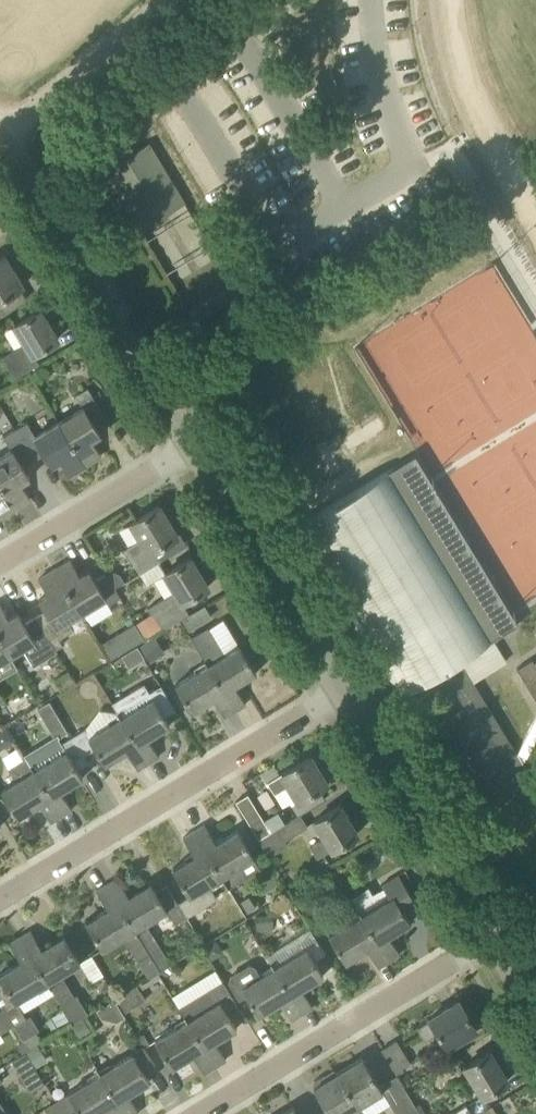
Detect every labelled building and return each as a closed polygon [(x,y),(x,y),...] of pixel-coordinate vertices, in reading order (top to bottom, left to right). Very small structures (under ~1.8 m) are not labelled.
[(131,153),(125,142),(117,147),(123,158),(105,169),(141,228),(184,202),(149,142),(131,153)] [(194,210),(156,227),(164,243),(174,238),(182,254),(176,256),(184,274),(217,259),(194,210)] [(24,284),(5,254),(0,257),(0,299),(24,284)] [(15,378),(39,363),(34,355),(59,338),(40,309),(15,324),(26,342),(2,356),(15,378)] [(85,465),(102,455),(92,439),(101,434),(95,423),(106,417),(92,394),(80,401),(82,405),(58,420),(85,465)] [(85,465),(58,420),(35,434),(27,421),(16,428),(34,459),(45,453),(52,464),(60,458),(70,474),(85,465)] [(16,428),(4,435),(12,448),(0,455),(0,483),(15,508),(31,498),(21,482),(30,477),(23,466),(34,459),(16,428)] [(472,680),(506,660),(493,638),(499,634),(396,465),(294,527),(398,696),(444,668),(460,696),(476,686),(472,680)] [(15,508),(0,483),(0,517),(15,508)] [(140,573),(159,562),(161,561),(153,549),(177,534),(159,505),(131,522),(142,539),(125,548),(140,573)] [(209,586),(191,556),(165,572),(159,562),(140,573),(146,583),(164,572),(175,591),(148,608),(151,612),(136,622),(147,639),(183,616),(176,604),(183,601),(183,602),(209,586)] [(89,569),(80,574),(70,559),(54,569),(81,612),(103,598),(107,604),(120,596),(115,587),(106,573),(95,579),(89,569)] [(62,644),(58,639),(73,630),(68,620),(81,612),(54,569),(39,578),(48,593),(39,599),(45,609),(34,616),(48,640),(52,645),(53,644),(56,648),(62,644)] [(112,569),(106,573),(115,587),(125,581),(119,572),(112,569)] [(0,603),(0,639),(10,655),(33,642),(36,647),(48,640),(34,616),(24,622),(18,612),(9,617),(0,603)] [(188,633),(200,626),(192,613),(180,620),(188,633)] [(135,622),(117,633),(118,635),(126,649),(144,638),(135,622)] [(240,644),(225,654),(208,626),(191,636),(207,665),(235,710),(246,703),(235,685),(257,672),(240,644)] [(156,635),(140,645),(151,662),(166,652),(156,635)] [(10,655),(0,639),(0,662),(10,655)] [(535,662),(532,658),(517,667),(535,698),(535,661),(535,662)] [(235,710),(207,665),(176,684),(192,711),(214,698),(225,716),(235,710)] [(68,671),(55,679),(62,691),(75,683),(68,671)] [(153,697),(151,698),(143,685),(112,703),(119,713),(121,717),(149,762),(159,756),(148,737),(170,724),(153,697)] [(170,703),(161,686),(152,691),(161,708),(170,703)] [(486,805),(532,777),(476,686),(460,696),(466,705),(436,723),(486,805)] [(58,716),(50,701),(38,708),(47,723),(58,716)] [(149,762),(121,717),(90,736),(85,728),(73,736),(84,754),(95,747),(105,763),(127,750),(138,769),(149,762)] [(0,728),(0,748),(14,740),(5,725),(0,728)] [(83,777),(73,761),(84,754),(73,736),(62,743),(66,750),(45,763),(35,770),(63,814),(72,808),(61,790),(83,777)] [(299,800),(328,783),(310,754),(282,772),(267,781),(275,793),(289,784),(299,800)] [(63,814),(35,770),(27,757),(9,768),(16,781),(2,789),(18,816),(40,803),(51,821),(63,814)] [(259,838),(271,831),(248,793),(236,801),(259,838)] [(331,849),(358,833),(340,804),(314,820),(324,837),(311,844),(318,855),(331,848),(331,849)] [(270,855),(288,844),(285,839),(307,825),(300,813),(271,831),(259,838),(270,855)] [(216,842),(205,824),(194,830),(224,879),(227,883),(240,875),(235,868),(255,856),(238,829),(216,842)] [(213,886),(224,879),(194,830),(184,837),(195,855),(173,868),(189,894),(178,901),(187,916),(217,897),(209,884),(211,883),(213,886)] [(389,960),(400,953),(389,935),(411,922),(405,913),(418,906),(399,874),(382,884),(390,897),(362,914),(389,960)] [(107,883),(135,928),(146,922),(167,909),(175,922),(187,916),(178,901),(167,908),(151,882),(129,895),(118,876),(107,883)] [(102,948),(124,935),(135,928),(107,883),(97,889),(108,908),(86,921),(102,948)] [(272,914),(255,915),(257,929),(274,928),(272,914)] [(389,960),(362,914),(330,934),(346,960),(367,947),(379,966),(389,960)] [(42,948),(31,929),(21,935),(69,1015),(73,1022),(88,1012),(76,993),(74,995),(61,973),(80,961),(64,935),(42,948)] [(305,942),(315,957),(325,950),(311,931),(278,953),(282,957),(305,942)] [(69,1015),(21,935),(10,942),(21,960),(0,973),(17,1000),(48,981),(69,1015)] [(217,939),(204,945),(211,959),(224,952),(217,939)] [(160,945),(149,951),(160,970),(171,963),(160,945)] [(302,1013),(313,1006),(302,987),(324,974),(308,947),(275,967),(302,1013)] [(160,970),(149,951),(138,958),(149,976),(158,971),(160,970)] [(265,973),(260,966),(249,963),(230,974),(228,979),(239,996),(247,991),(260,1012),(280,1000),(292,1019),(302,1013),(275,967),(265,973)] [(216,1065),(226,1059),(214,1039),(237,1026),(228,1012),(239,1006),(223,980),(180,1007),(188,1020),(216,1065)] [(137,984),(114,998),(123,1012),(146,998),(137,984)] [(125,1015),(123,1012),(114,998),(97,1008),(101,1016),(117,1021),(125,1015)] [(447,1045),(476,1027),(459,999),(430,1018),(430,1019),(417,1026),(425,1039),(439,1031),(447,1045)] [(26,1016),(19,1005),(8,1012),(14,1023),(25,1038),(39,1028),(30,1013),(26,1016)] [(14,1023),(8,1012),(5,1007),(0,1010),(0,1032),(14,1023)] [(82,1016),(71,1023),(79,1036),(91,1029),(82,1016)] [(216,1065),(188,1020),(156,1039),(171,1065),(193,1052),(205,1072),(216,1065)] [(398,1074),(404,1070),(403,1067),(411,1062),(397,1039),(382,1048),(396,1071),(398,1074)] [(38,1043),(27,1050),(37,1066),(47,1059),(38,1043)] [(139,1112),(127,1092),(149,1079),(144,1071),(155,1065),(144,1047),(101,1073),(126,1113),(136,1113),(139,1112)] [(482,1095),(508,1080),(490,1050),(464,1065),(482,1095)] [(26,1052),(12,1061),(25,1082),(40,1073),(26,1052)] [(359,1105),(383,1090),(363,1056),(339,1071),(359,1105)] [(339,1071),(328,1078),(324,1075),(314,1081),(316,1085),(314,1086),(331,1113),(345,1113),(359,1105),(339,1071)] [(101,1073),(56,1100),(65,1113),(91,1113),(106,1105),(112,1113),(126,1113),(101,1073)] [(408,1092),(391,1104),(397,1113),(421,1113),(408,1092)] [(0,1100),(0,1113),(8,1113),(0,1100)] [(56,1100),(45,1107),(49,1113),(65,1113),(56,1100)] [(466,1103),(449,1113),(473,1113),(466,1103)] [(493,1103),(483,1110),(485,1113),(500,1113),(493,1103)]
